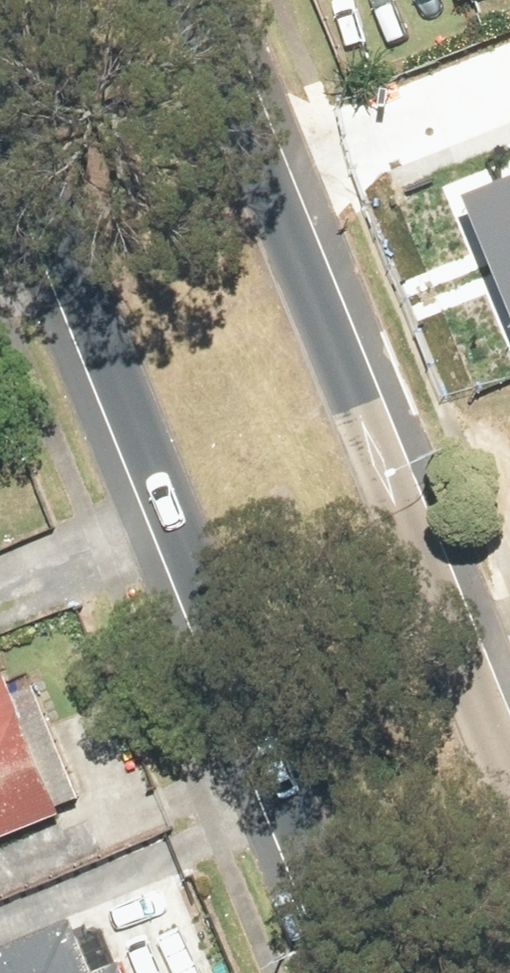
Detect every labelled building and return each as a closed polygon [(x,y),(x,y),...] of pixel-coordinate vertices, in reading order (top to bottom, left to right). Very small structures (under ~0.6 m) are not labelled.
[(509,289),(509,175),(470,192),(509,289)] [(75,802),(27,689),(3,699),(0,691),(0,833),(75,802)] [(0,949),(0,972),(90,972),(69,922),(0,949)] [(119,962),(92,972),(124,972),(119,962)]
